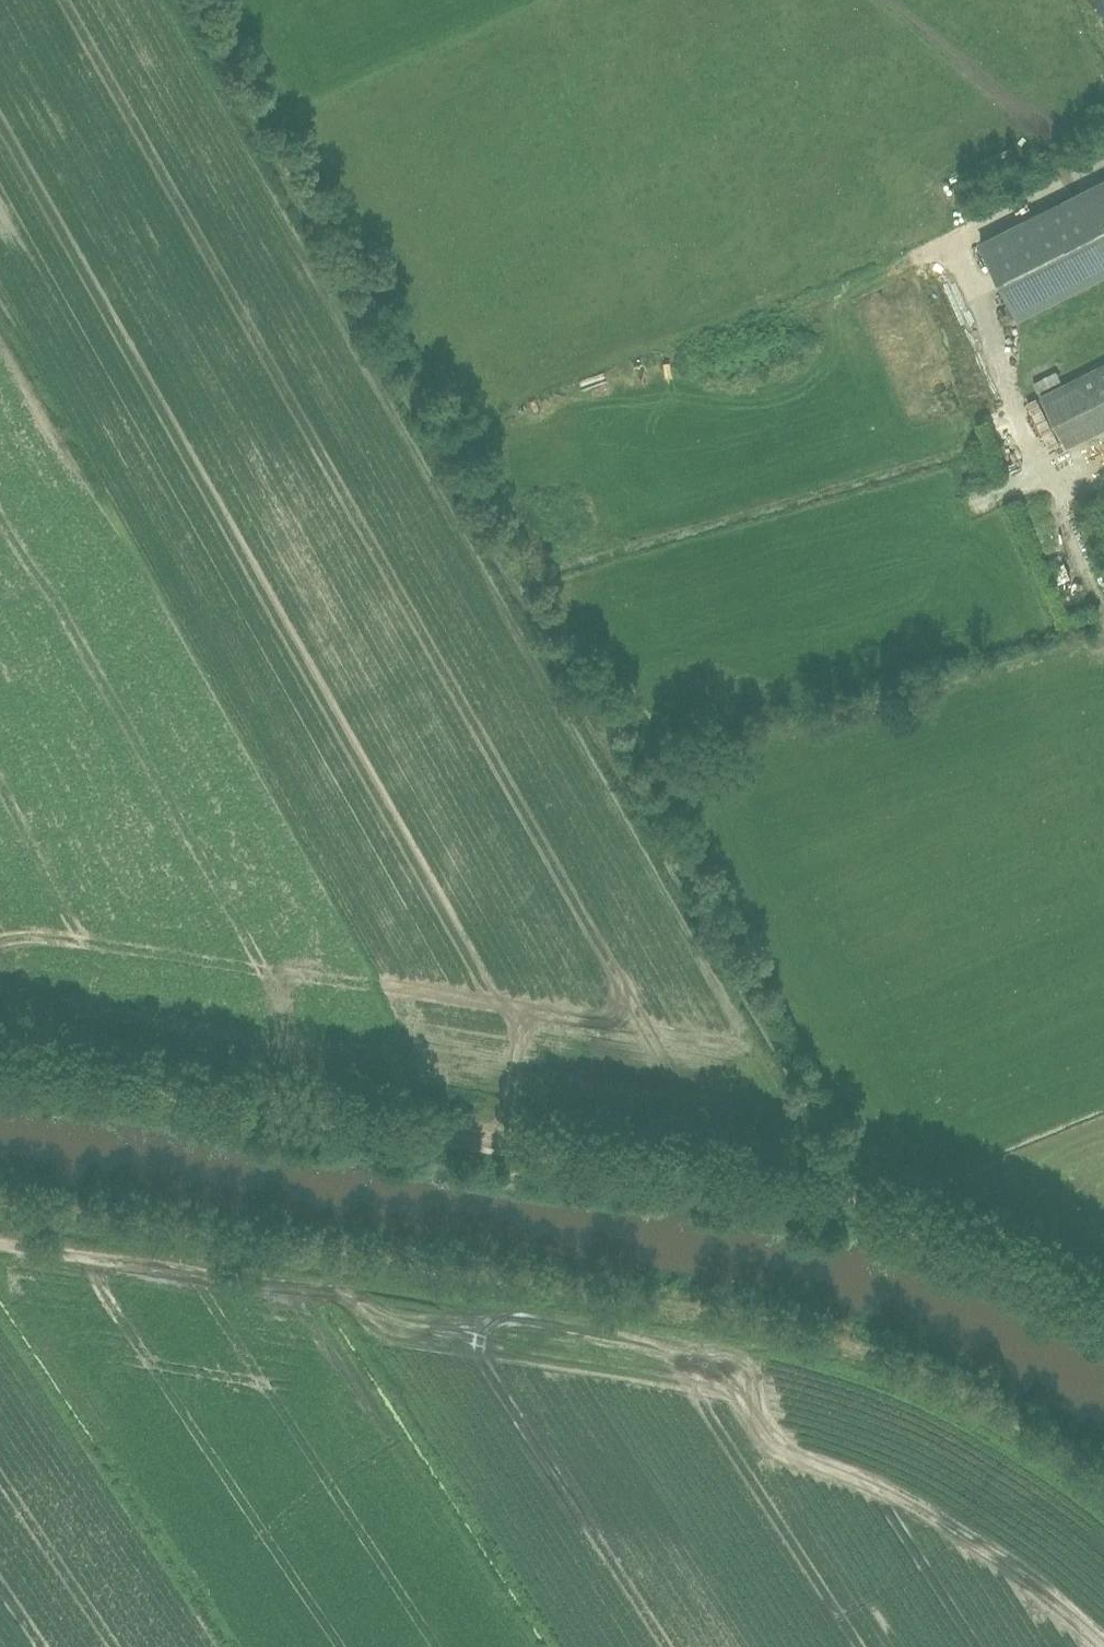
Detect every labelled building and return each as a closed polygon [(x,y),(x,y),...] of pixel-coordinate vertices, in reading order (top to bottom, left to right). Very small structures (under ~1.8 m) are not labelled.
[(982,242),(1019,318),(1103,276),(1103,181),(982,242)] [(1040,395),(1065,447),(1103,428),(1103,364),(1040,395)]
